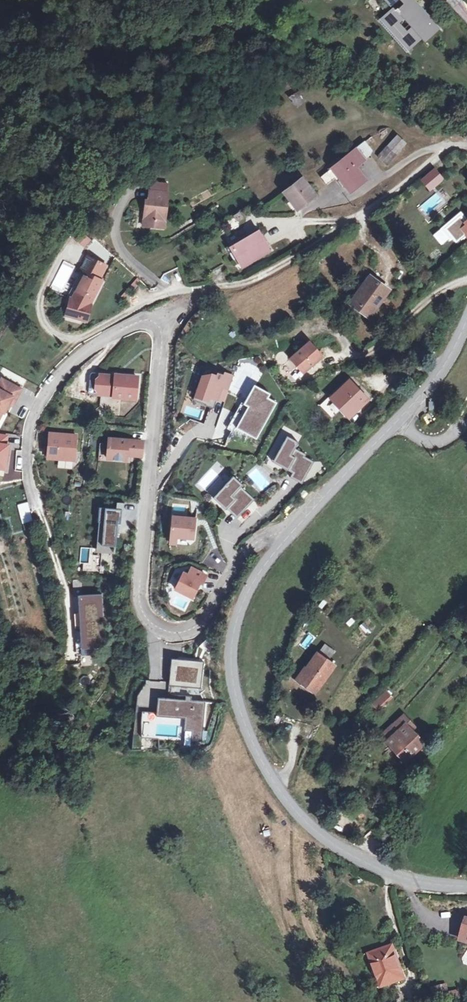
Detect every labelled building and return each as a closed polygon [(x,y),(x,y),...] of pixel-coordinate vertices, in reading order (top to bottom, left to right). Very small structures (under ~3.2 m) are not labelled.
[(405,3),(398,10),(397,8),(396,9),(395,7),(384,16),(393,27),(404,18),(412,27),(402,37),(411,47),(422,38),(425,41),(437,30),(409,0),(402,0),(405,3)] [(393,27),(384,16),(379,21),(406,52),(411,47),(402,37),(393,27)] [(299,90),(289,96),(295,107),(305,102),(299,90)] [(405,145),(396,137),(378,157),(386,165),(405,145)] [(351,153),(347,156),(355,167),(370,155),(371,150),(365,143),(355,150),(351,153)] [(347,156),(332,169),(338,177),(350,192),(366,180),(355,167),(347,156)] [(338,177),(332,169),(321,177),(327,185),(338,177)] [(442,179),(434,170),(422,180),(430,190),(442,179)] [(315,195),(302,179),(284,192),(291,201),(292,199),(300,208),(315,195)] [(167,184),(152,183),(151,191),(166,193),(167,184)] [(151,191),(150,191),(149,201),(148,208),(146,207),(144,218),(154,219),(154,227),(164,227),(168,193),(166,193),(151,191)] [(292,199),(291,201),(298,209),(300,208),(292,199)] [(154,219),(144,218),(144,225),(154,227),(154,219)] [(104,233),(99,228),(93,233),(98,238),(104,233)] [(270,250),(258,231),(231,248),(242,266),(270,250)] [(90,240),(82,233),(77,239),(85,245),(90,240)] [(106,266),(88,256),(81,270),(85,272),(74,295),(76,296),(74,300),(71,299),(67,316),(83,320),(83,318),(87,319),(86,317),(89,307),(103,281),(99,279),(106,266)] [(388,290),(370,277),(351,303),(369,316),(388,290)] [(322,356),(310,342),(291,359),(303,373),(322,356)] [(228,389),(232,374),(224,371),(223,375),(217,373),(216,377),(198,372),(191,397),(206,402),(208,396),(218,398),(221,387),(228,389)] [(134,398),(136,376),(97,372),(94,394),(134,398)] [(0,377),(0,416),(7,403),(13,406),(22,389),(0,377)] [(367,399),(350,381),(332,397),(350,416),(367,399)] [(267,393),(254,386),(244,404),(248,406),(236,427),(255,438),(274,405),(263,399),(267,393)] [(76,435),(47,433),(45,457),(74,460),(76,435)] [(296,441),(287,436),(274,461),(295,472),(292,477),(302,481),(311,462),(303,457),(304,454),(292,448),(296,441)] [(143,439),(107,437),(106,459),(126,460),(126,457),(142,458),(143,439)] [(5,480),(22,480),(22,471),(5,472),(5,480)] [(241,484),(231,475),(211,497),(223,508),(227,505),(236,513),(249,499),(237,488),(241,484)] [(29,502),(18,504),(21,523),(31,522),(29,502)] [(122,509),(99,507),(98,522),(99,522),(104,523),(102,546),(116,547),(118,524),(121,524),(122,509)] [(195,518),(171,515),(168,543),(175,544),(176,537),(193,539),(195,518)] [(206,573),(190,566),(187,572),(181,570),(173,588),(191,595),(197,582),(201,584),(206,573)] [(102,594),(78,595),(81,649),(94,648),(94,654),(105,654),(102,594)] [(334,665),(319,653),(298,680),(314,692),(334,665)] [(203,662),(172,659),(169,685),(201,688),(203,662)] [(385,689),(366,709),(373,716),(392,696),(385,689)] [(185,700),(158,697),(155,716),(186,718),(185,730),(203,731),(205,701),(191,700),(185,700)] [(155,712),(142,711),(141,721),(141,737),(152,738),(155,712)] [(413,720),(404,711),(395,720),(401,725),(391,735),(389,738),(407,756),(425,739),(414,728),(409,724),(413,720)] [(401,725),(395,720),(386,729),(391,735),(401,725)] [(418,725),(413,720),(409,724),(414,728),(418,725)] [(396,825),(386,818),(379,828),(381,830),(380,832),(388,837),(396,825)] [(466,914),(459,935),(466,937),(466,914)] [(391,942),(368,950),(379,982),(402,974),(391,942)] [(443,980),(438,982),(443,996),(457,992),(455,985),(445,988),(443,980)] [(438,982),(429,984),(434,998),(443,996),(438,982)]
